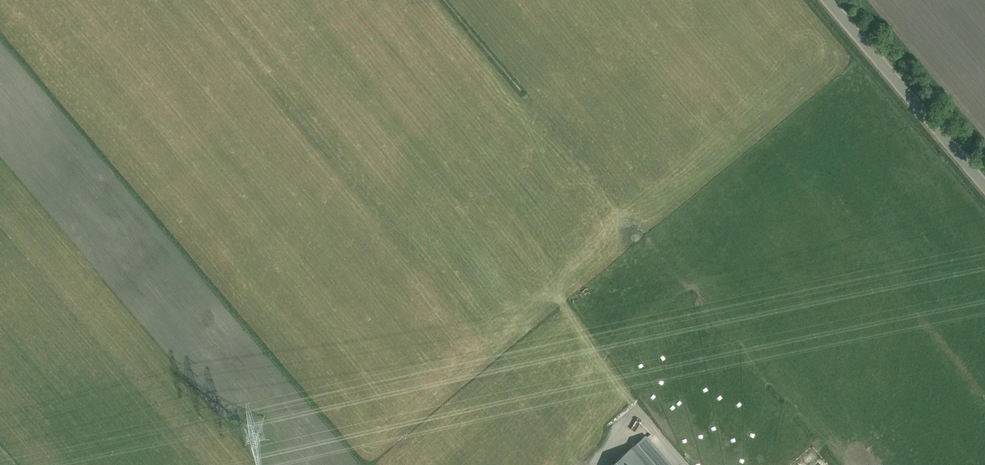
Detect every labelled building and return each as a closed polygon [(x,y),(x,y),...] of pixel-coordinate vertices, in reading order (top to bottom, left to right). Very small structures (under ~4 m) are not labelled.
[(645,436),(611,464),(671,464),(645,436)]
